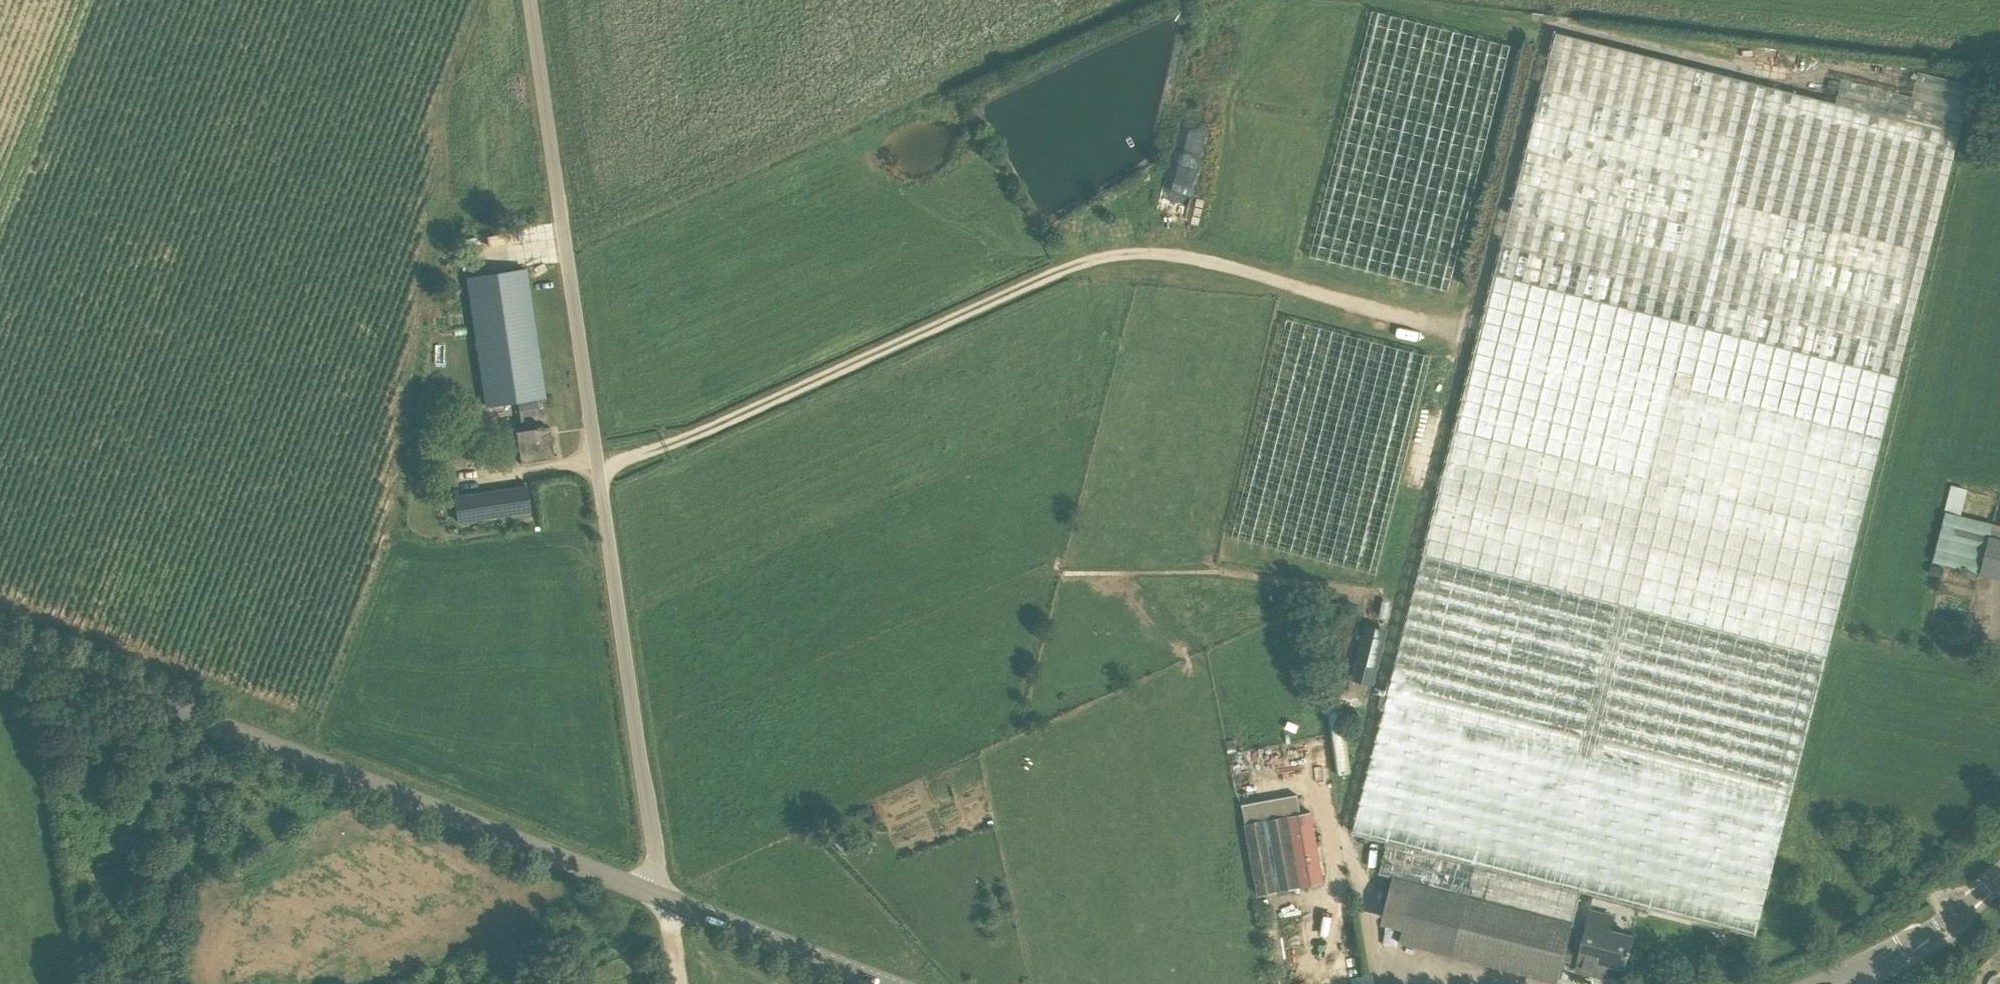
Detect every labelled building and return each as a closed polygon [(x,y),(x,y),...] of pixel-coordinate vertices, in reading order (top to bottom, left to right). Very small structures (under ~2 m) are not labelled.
[(1465,238),(1508,40),(1373,11),(1324,237),(1330,238),(1325,258),(1448,285),(1458,236),(1465,238)] [(1354,833),(1389,842),(1381,873),(1393,876),(1392,879),(1390,887),(1381,923),(1404,929),(1400,942),(1453,955),(1559,982),(1565,960),(1578,963),(1577,969),(1597,974),(1600,961),(1625,968),(1629,955),(1630,955),(1632,950),(1630,949),(1633,936),(1612,930),(1616,914),(1592,908),(1588,924),(1582,947),(1569,944),(1582,891),(1757,935),(1899,376),(1972,84),(1919,71),(1912,96),(1843,78),(1836,103),(1555,32),(1496,273),(1354,833)] [(1163,204),(1190,209),(1200,148),(1174,143),(1163,204)] [(487,406),(520,401),(524,430),(518,431),(522,462),(555,457),(526,269),(468,277),(487,406)] [(1382,569),(1425,354),(1391,347),(1357,352),(1351,354),(1346,376),(1336,374),(1327,378),(1308,380),(1305,395),(1309,404),(1297,402),(1301,433),(1296,432),(1294,443),(1298,453),(1299,463),(1306,479),(1319,481),(1315,503),(1305,504),(1315,506),(1312,521),(1305,520),(1303,503),(1300,519),(1301,531),(1293,534),(1295,552),(1382,569)] [(527,486),(456,496),(459,522),(531,511),(527,486)] [(1947,511),(1934,561),(1999,577),(1999,525),(1947,511)] [(1945,568),(1932,565),(1930,574),(1943,577),(1945,568)] [(1389,631),(1368,627),(1357,662),(1379,670),(1389,631)] [(1343,710),(1325,714),(1335,775),(1352,772),(1343,710)] [(1313,811),(1301,813),(1298,795),(1243,805),(1246,823),(1248,823),(1260,894),(1325,883),(1313,811)]
